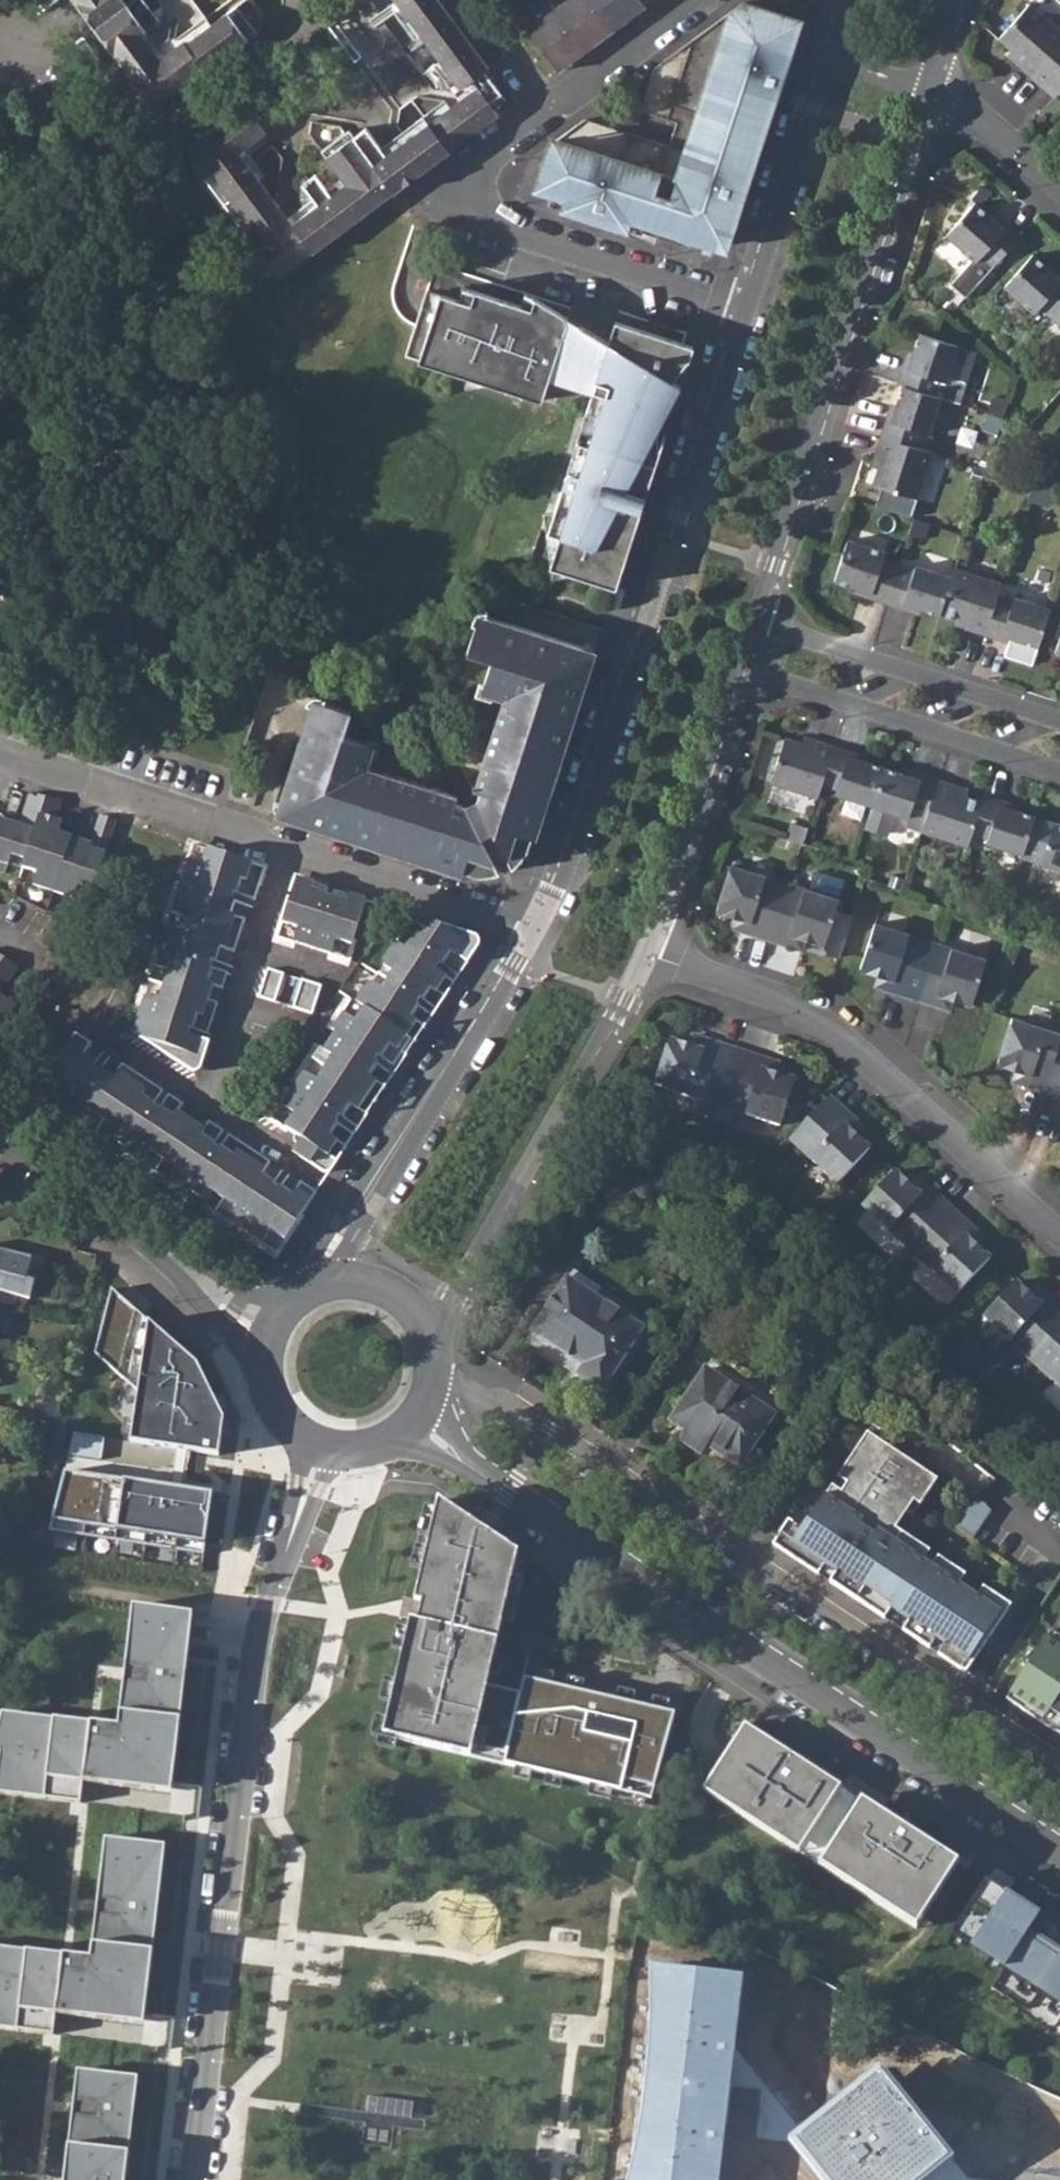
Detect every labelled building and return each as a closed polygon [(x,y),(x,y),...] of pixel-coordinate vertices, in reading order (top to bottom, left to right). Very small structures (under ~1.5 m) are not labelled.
[(122,66),(151,106),(261,30),(264,14),(253,0),(244,0),(211,24),(193,0),(73,0),(122,66)] [(335,22),(400,107),(411,99),(422,91),(439,114),(428,122),(449,151),(497,115),(493,108),(473,79),(485,71),(489,68),(438,0),(360,0),(335,22)] [(555,8),(586,49),(615,28),(594,0),(566,0),(555,8)] [(615,28),(644,7),(643,6),(639,0),(594,0),(615,28)] [(585,118),(552,143),(537,186),(568,197),(565,208),(627,229),(631,218),(693,239),(696,231),(711,236),(711,244),(716,248),(723,247),(727,243),(728,236),(722,230),(724,224),(728,225),(741,183),(747,185),(779,85),(774,83),(787,42),(783,41),(786,34),(794,34),(798,27),(797,21),(794,18),(785,17),(779,23),(765,18),(767,9),(744,1),(654,68),(641,113),(675,123),(668,145),(585,118)] [(1030,77),(1059,43),(1059,31),(1030,4),(998,39),(1010,51),(1021,60),(1016,65),(1030,77)] [(555,8),(526,29),(557,71),(586,49),(555,8)] [(1030,77),(1043,89),(1047,84),(1058,93),(1059,95),(1059,43),(1030,77)] [(1016,65),(1021,60),(1010,51),(1006,56),(1016,65)] [(473,79),(493,108),(505,100),(485,71),(473,79)] [(1047,84),(1043,89),(1053,98),(1058,93),(1047,84)] [(411,99),(428,122),(439,114),(422,91),(411,99)] [(211,173),(230,200),(250,226),(265,246),(273,240),(278,206),(258,179),(238,152),(244,147),(265,132),(245,104),(190,145),(211,173)] [(402,175),(407,182),(449,151),(428,122),(386,153),(402,175)] [(294,266),(390,195),(395,191),(389,184),(402,175),(386,153),(366,127),(352,136),(325,157),(341,178),(345,184),(330,195),(325,188),(315,173),(302,183),(298,209),(303,215),(291,224),(289,226),(285,253),(294,266)] [(321,150),(325,157),(352,136),(348,130),(321,150)] [(184,150),(204,178),(211,173),(190,145),(184,150)] [(238,152),(258,179),(265,174),(244,147),(238,152)] [(204,178),(224,204),(230,200),(211,173),(204,178)] [(395,191),(407,182),(402,175),(389,184),(395,191)] [(325,188),(330,195),(345,184),(341,178),(325,188)] [(224,204),(243,231),(250,226),(230,200),(224,204)] [(1003,228),(974,202),(945,235),(975,262),(980,256),(993,266),(1020,236),(1006,224),(1003,228)] [(258,252),(278,278),(294,266),(285,253),(289,226),(291,224),(303,215),(298,209),(287,218),(278,206),(273,240),(265,246),(258,252)] [(1059,307),(1059,279),(1032,254),(1003,286),(1033,313),(1038,307),(1051,317),(1059,307)] [(693,347),(435,264),(405,357),(578,411),(530,559),(616,587),(693,347)] [(1051,317),(1059,325),(1059,307),(1051,317)] [(903,367),(897,384),(902,385),(936,397),(941,381),(945,383),(957,346),(919,334),(907,369),(903,367)] [(936,397),(902,385),(891,420),(886,419),(880,436),(919,448),(924,433),(928,434),(940,398),(936,397)] [(917,500),(933,453),(919,448),(880,436),(875,453),(881,455),(877,468),(872,485),(917,500)] [(881,455),(875,453),(870,466),(877,468),(881,455)] [(1033,485),(1028,500),(1043,505),(1048,489),(1039,487),(1033,485)] [(1043,505),(1048,506),(1053,491),(1048,489),(1043,505)] [(913,518),(908,533),(923,539),(928,523),(913,518)] [(884,552),(846,540),(833,581),(870,593),(868,598),(885,603),(897,565),(882,560),(884,552)] [(913,570),(897,565),(885,603),(902,608),(904,604),(939,615),(939,613),(952,574),(916,562),(913,570)] [(1002,580),(955,565),(952,574),(939,613),(956,619),(969,623),(967,629),(984,635),(997,594),(1002,580)] [(1037,647),(1050,606),(1014,594),(1013,598),(997,594),(984,635),(1001,641),(1002,636),(1037,647)] [(596,650),(480,613),(467,651),(491,659),(481,690),(502,698),(474,787),(480,789),(477,799),(492,830),(508,859),(532,847),(596,650)] [(969,623),(956,619),(954,625),(967,629),(969,623)] [(312,697),(275,815),(471,877),(495,865),(481,835),(466,804),(455,802),(458,795),(368,767),(375,744),(343,734),(351,710),(312,697)] [(803,736),(801,743),(814,747),(816,740),(803,736)] [(821,784),(833,746),(816,740),(814,747),(801,743),(784,737),(770,783),(816,798),(821,784)] [(850,751),(833,746),(821,784),(836,789),(835,794),(871,806),(883,767),(849,756),(850,751)] [(893,813),(908,817),(904,826),(920,831),(924,818),(937,779),(920,774),(918,779),(883,767),(871,806),(865,826),(886,833),(893,813)] [(954,785),(937,779),(924,818),(920,831),(967,846),(971,833),(982,801),(965,796),(952,792),(954,785)] [(967,789),(954,785),(952,792),(965,796),(967,789)] [(0,817),(0,818),(0,875),(5,877),(8,866),(22,871),(45,798),(29,793),(19,823),(0,817)] [(1001,800),(984,794),(982,801),(971,833),(987,838),(985,843),(1022,854),(1034,816),(999,804),(1001,800)] [(61,803),(45,798),(22,871),(35,875),(32,887),(53,894),(71,838),(58,834),(61,823),(56,821),(61,803)] [(466,804),(481,835),(492,830),(477,799),(466,804)] [(89,844),(71,838),(53,894),(74,901),(78,888),(92,892),(115,821),(98,815),(89,844)] [(1034,816),(1022,854),(1020,857),(1059,870),(1059,824),(1034,816)] [(791,824),(786,839),(802,844),(807,828),(791,824)] [(192,845),(166,931),(169,931),(163,949),(160,948),(138,1017),(144,1019),(138,1039),(194,1072),(200,1068),(211,1035),(207,1034),(219,996),(209,993),(214,979),(224,982),(229,966),(214,962),(219,947),(233,952),(244,920),(229,915),(236,895),(254,900),(264,868),(192,845)] [(771,940),(788,884),(731,866),(717,911),(735,918),(744,920),(740,931),(771,940)] [(277,937),(346,959),(365,901),(296,878),(277,937)] [(839,900),(788,884),(771,940),(793,947),(797,937),(805,939),(824,946),(839,900)] [(368,1077),(380,1058),(392,1066),(410,1039),(405,1036),(415,1021),(411,1018),(430,989),(435,991),(449,970),(457,976),(478,943),(478,942),(473,935),(431,922),(427,928),(410,917),(383,958),(382,962),(392,970),(381,987),(373,982),(369,982),(356,1001),(351,998),(331,1029),(335,1031),(316,1060),(313,1058),(272,1119),(301,1138),(292,1151),(327,1174),(336,1161),(326,1155),(336,1141),(329,1136),(350,1105),(357,1110),(375,1081),(368,1077)] [(744,920),(735,918),(732,928),(740,931),(744,920)] [(921,989),(933,953),(922,949),(925,939),(875,924),(860,970),(879,976),(887,979),(883,989),(917,1000),(921,989)] [(801,950),(805,939),(797,937),(793,947),(801,950)] [(936,943),(925,939),(922,949),(933,953),(936,943)] [(971,1005),(986,959),(936,943),(933,953),(921,989),(917,1000),(940,1008),(944,997),(952,1000),(971,1005)] [(5,957),(0,965),(0,1031),(18,1004),(2,993),(19,966),(5,957)] [(274,1002),(283,974),(266,969),(258,997),(274,1002)] [(887,979),(879,976),(876,987),(883,989),(887,979)] [(311,1014),(320,986),(301,980),(292,1008),(311,1014)] [(948,1010),(952,1000),(944,997),(940,1008),(948,1010)] [(1059,1039),(1059,1034),(1011,1018),(997,1064),(1016,1070),(1024,1073),(1021,1083),(1043,1091),(1059,1039)] [(82,1054),(90,1042),(74,1032),(33,1093),(95,1133),(97,1130),(128,1151),(126,1154),(186,1193),(188,1191),(219,1211),(217,1214),(277,1253),(317,1192),(301,1181),(293,1193),(263,1173),(270,1161),(210,1121),(204,1129),(177,1111),(182,1103),(121,1062),(113,1074),(82,1054)] [(688,1046),(696,1049),(700,1038),(692,1035),(688,1046)] [(720,1097),(736,1049),(700,1038),(696,1049),(688,1046),(669,1040),(654,1086),(704,1102),(707,1093),(720,1097)] [(1043,1091),(1059,1096),(1059,1039),(1043,1091)] [(736,1049),(720,1097),(732,1101),(729,1110),(779,1126),(794,1080),(775,1074),(767,1072),(770,1061),(736,1049)] [(767,1072),(775,1074),(779,1063),(770,1061),(767,1072)] [(1021,1083),(1024,1073),(1016,1070),(1012,1080),(1021,1083)] [(707,1093),(704,1102),(717,1106),(720,1097),(707,1093)] [(856,1121),(829,1096),(795,1133),(805,1142),(798,1149),(837,1184),(869,1149),(854,1135),(848,1129),(856,1121)] [(717,1106),(729,1110),(732,1101),(720,1097),(717,1106)] [(848,1129),(854,1135),(862,1126),(856,1121),(848,1129)] [(789,1140),(798,1149),(805,1142),(795,1133),(789,1140)] [(900,1242),(907,1235),(916,1243),(950,1206),(923,1182),(916,1190),(909,1184),(895,1171),(862,1206),(900,1242)] [(916,1190),(923,1182),(917,1176),(909,1184),(916,1190)] [(977,1231),(950,1206),(916,1243),(925,1251),(919,1258),(958,1294),(990,1258),(975,1245),(969,1239),(977,1231)] [(983,1237),(977,1231),(969,1239),(975,1245),(983,1237)] [(907,1235),(900,1242),(910,1250),(916,1243),(907,1235)] [(925,1251),(916,1243),(910,1250),(919,1258),(925,1251)] [(5,1316),(8,1306),(20,1309),(25,1291),(18,1289),(23,1269),(0,1263),(0,1314),(5,1316)] [(566,1279),(595,1298),(601,1288),(573,1271),(566,1279)] [(566,1279),(532,1332),(526,1341),(601,1391),(642,1329),(595,1298),(566,1279)] [(1059,1328),(1059,1307),(1044,1292),(1036,1300),(1030,1295),(1015,1281),(983,1317),(1022,1352),(1028,1345),(1037,1353),(1059,1328)] [(1036,1300),(1044,1292),(1038,1287),(1030,1295),(1036,1300)] [(186,1448),(218,1453),(222,1419),(196,1363),(115,1292),(96,1355),(128,1382),(135,1388),(129,1439),(186,1448)] [(1037,1353),(1046,1362),(1039,1369),(1059,1387),(1059,1328),(1037,1353)] [(1028,1345),(1022,1352),(1031,1360),(1037,1353),(1028,1345)] [(1031,1360),(1039,1369),(1046,1362),(1037,1353),(1031,1360)] [(714,1355),(670,1421),(685,1430),(681,1441),(700,1454),(709,1447),(739,1466),(783,1401),(714,1355)] [(872,1424),(866,1433),(890,1449),(896,1440),(872,1424)] [(772,1544),(818,1574),(824,1566),(835,1573),(829,1582),(883,1617),(889,1608),(922,1559),(928,1550),(901,1532),(895,1528),(913,1501),(919,1504),(936,1479),(890,1449),(866,1433),(801,1530),(787,1521),(772,1544)] [(50,1530),(205,1552),(211,1494),(182,1490),(67,1474),(50,1530)] [(973,1499),(955,1525),(971,1537),(989,1510),(973,1499)] [(383,1734),(623,1790),(625,1781),(654,1788),(671,1714),(546,1685),(524,1680),(531,1649),(498,1641),(518,1554),(437,1501),(414,1599),(424,1601),(419,1624),(409,1622),(383,1734)] [(901,1532),(919,1504),(913,1501),(895,1528),(901,1532)] [(937,1556),(928,1550),(922,1559),(931,1565),(937,1556)] [(922,1559),(889,1608),(908,1621),(902,1630),(929,1648),(935,1639),(943,1644),(937,1653),(965,1672),(1009,1605),(982,1586),(976,1595),(958,1583),(964,1574),(937,1556),(931,1565),(922,1559)] [(818,1574),(829,1582),(835,1573),(824,1566),(818,1574)] [(982,1586),(964,1574),(958,1583),(976,1595),(982,1586)] [(424,1601),(414,1599),(409,1622),(419,1624),(424,1601)] [(81,1802),(83,1782),(171,1791),(186,1673),(191,1613),(132,1606),(128,1657),(120,1725),(2,1714),(0,1723),(0,1794),(81,1802)] [(889,1608),(883,1617),(902,1630),(908,1621),(889,1608)] [(1050,1628),(1005,1698),(1059,1734),(1059,1635),(1050,1628)] [(929,1648),(937,1653),(943,1644),(935,1639),(929,1648)] [(741,1723),(701,1787),(795,1849),(835,1783),(741,1723)] [(652,1796),(654,1788),(625,1781),(623,1790),(652,1796)] [(949,1856),(854,1796),(814,1859),(909,1919),(949,1856)] [(145,2024),(163,1846),(102,1840),(90,1958),(0,1949),(0,2029),(55,2034),(57,2015),(145,2024)] [(985,1879),(950,1935),(1059,2007),(1059,1953),(1056,1959),(1024,1938),(1039,1915),(985,1879)] [(75,2072),(62,2179),(124,2179),(135,2079),(75,2072)]
